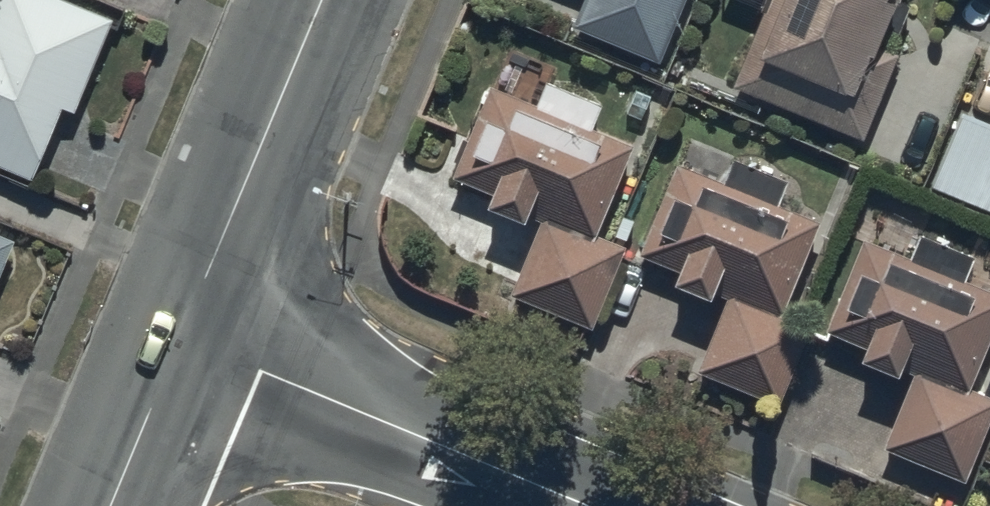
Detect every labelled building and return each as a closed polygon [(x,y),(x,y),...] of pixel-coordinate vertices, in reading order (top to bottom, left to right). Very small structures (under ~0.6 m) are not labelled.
[(1,169),(4,163),(28,174),(61,98),(72,103),(111,14),(80,0),(0,0),(0,168),(1,169)] [(678,0),(578,0),(569,21),(657,55),(678,0)] [(731,79),(861,133),(896,49),(876,41),(893,0),(763,0),(731,79)] [(540,210),(507,290),(587,323),(621,243),(590,230),(629,137),(590,121),(600,99),(544,75),(534,100),(487,80),(450,168),(486,184),(482,193),(519,209),(522,202),(540,210)] [(957,106),(930,181),(989,205),(989,120),(957,106)] [(724,289),(694,365),(775,397),(806,320),(777,308),(815,214),(773,198),(782,175),(729,153),(721,174),(676,156),(639,247),(672,260),(668,271),(706,286),(707,282),(724,289)] [(959,270),(967,249),(914,227),(905,248),(861,230),(822,324),(859,340),(856,348),(890,362),(892,358),(913,367),(883,441),(963,473),(989,408),(989,393),(963,382),(989,317),(989,283),(959,270)] [(11,236),(0,232),(0,262),(11,236)]
